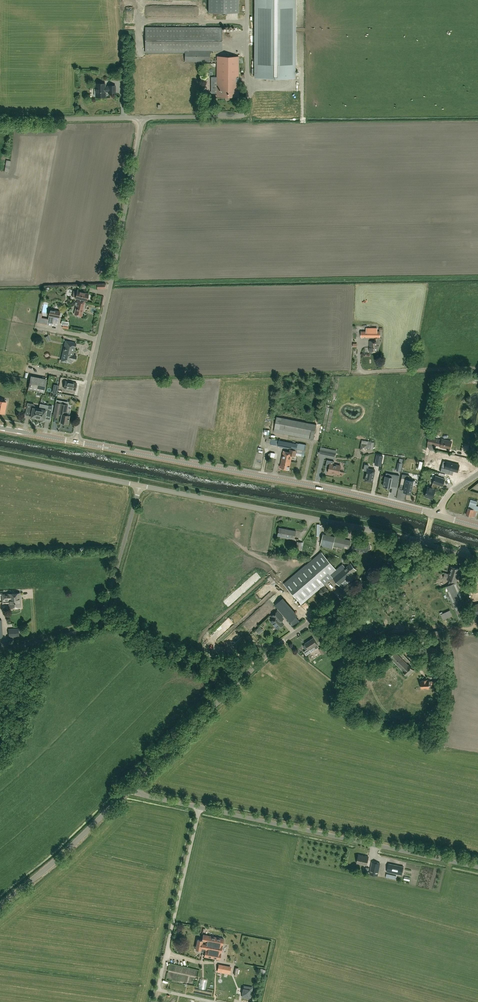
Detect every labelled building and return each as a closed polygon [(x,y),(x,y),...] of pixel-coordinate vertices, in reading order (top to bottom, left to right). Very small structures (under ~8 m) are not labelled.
[(208,12),(238,12),(239,0),(208,0),(208,12)] [(255,77),(295,77),(295,0),(255,0),(255,77)] [(222,27),(145,27),(145,52),(185,52),(185,61),(210,61),(210,50),(222,50),(222,27)] [(238,85),(239,57),(217,56),(217,88),(217,96),(238,96),(238,85)] [(115,92),(115,85),(108,86),(108,87),(105,87),(105,84),(96,84),(96,89),(94,89),(94,96),(96,96),(96,97),(105,97),(105,91),(108,91),(108,93),(115,92)] [(77,300),(85,302),(84,302),(85,300),(87,301),(89,293),(77,291),(75,298),(79,299),(78,300),(77,300)] [(85,302),(77,300),(77,302),(75,302),(75,304),(76,305),(74,314),(82,316),(85,302)] [(38,316),(37,322),(47,325),(47,322),(53,323),(55,317),(59,318),(60,311),(50,309),(48,319),(38,316)] [(366,337),(377,337),(377,328),(366,328),(366,331),(361,331),(361,337),(364,337),(364,336),(366,336),(366,337)] [(370,341),(369,352),(379,352),(379,338),(376,338),(376,341),(370,341)] [(61,361),(67,362),(71,363),(72,360),(75,360),(75,359),(76,359),(77,357),(76,356),(76,355),(73,355),(73,353),(74,347),(75,347),(76,343),(66,341),(61,361)] [(30,378),(28,389),(44,392),(46,382),(30,378)] [(65,381),(64,388),(75,390),(77,383),(65,381)] [(56,421),(58,421),(60,421),(60,422),(68,423),(69,415),(65,414),(66,408),(67,408),(68,404),(61,403),(56,402),(53,416),(57,417),(56,421)] [(28,403),(26,410),(32,411),(31,417),(33,417),(33,418),(37,419),(37,417),(38,415),(38,412),(39,410),(39,408),(35,408),(35,407),(33,404),(28,403)] [(37,417),(37,419),(41,420),(41,419),(44,419),(45,414),(51,415),(52,407),(45,406),(46,405),(40,404),(39,408),(39,410),(38,412),(38,415),(37,417)] [(277,417),(274,431),(313,439),(316,425),(277,417)] [(442,439),(442,441),(429,438),(433,439),(432,441),(433,441),(433,443),(434,443),(433,449),(434,444),(441,445),(440,447),(450,449),(452,442),(442,439)] [(296,449),(297,444),(293,443),(286,441),(279,440),(277,446),(292,449),(292,448),(296,449)] [(289,452),(283,451),(280,468),(289,469),(292,455),(295,456),(296,450),(290,449),(289,452)] [(339,474),(341,466),(333,464),(334,461),(327,460),(326,466),(329,466),(328,472),(332,473),(333,472),(339,474)] [(458,472),(460,465),(447,461),(445,468),(442,467),(441,471),(449,473),(450,469),(458,472)] [(365,480),(373,482),(375,470),(368,468),(369,465),(365,464),(364,470),(367,471),(365,480)] [(383,486),(390,488),(391,485),(394,485),(394,482),(398,483),(399,475),(392,474),(392,477),(385,476),(383,486)] [(415,480),(402,478),(400,484),(405,485),(404,491),(411,493),(413,485),(414,485),(415,480)] [(439,484),(439,483),(435,482),(435,483),(434,483),(435,483),(433,488),(428,487),(425,496),(432,499),(435,490),(437,490),(439,485),(440,485),(439,484)] [(476,511),(477,511),(477,506),(476,506),(477,504),(477,501),(471,499),(469,506),(466,515),(467,515),(472,516),(475,517),(476,511)] [(294,539),(296,531),(279,528),(278,535),(294,539)] [(335,537),(323,535),(321,545),(332,548),(333,544),(334,538),(335,537)] [(344,540),(334,538),(333,544),(349,547),(350,541),(344,540)] [(369,543),(355,540),(353,548),(358,550),(357,551),(362,552),(362,551),(367,552),(367,550),(368,550),(370,550),(370,549),(371,548),(370,547),(369,546),(368,546),(369,543)] [(321,587),(324,585),(320,580),(328,572),(330,575),(336,569),(321,552),(284,584),(301,604),(321,587)] [(353,573),(356,570),(351,563),(345,568),(343,565),(330,575),(342,588),(355,577),(353,573)] [(448,585),(443,587),(449,601),(451,600),(456,611),(460,610),(463,608),(467,607),(457,581),(460,569),(451,566),(449,574),(445,573),(444,578),(450,580),(448,585)] [(325,586),(321,587),(319,592),(322,595),(327,595),(328,590),(325,586)] [(14,607),(13,593),(9,594),(3,594),(3,603),(10,602),(10,607),(14,607)] [(281,610),(296,629),(298,627),(283,608),(281,610)] [(281,617),(276,612),(273,614),(276,617),(270,622),(277,629),(283,624),(278,619),(281,617)] [(259,634),(263,630),(260,626),(255,630),(259,634)] [(8,629),(9,637),(19,636),(18,628),(8,629)] [(305,644),(302,646),(305,650),(304,652),(306,655),(319,647),(313,638),(305,643),(305,644)] [(437,649),(428,647),(425,659),(434,662),(436,653),(437,649)] [(408,675),(414,669),(411,666),(413,664),(398,650),(396,652),(395,651),(389,657),(408,675)] [(429,685),(434,684),(434,681),(429,681),(429,680),(427,680),(422,680),(422,681),(421,681),(421,688),(425,688),(429,688),(429,685)] [(367,865),(368,856),(358,854),(357,863),(367,865)] [(378,875),(380,863),(372,861),(369,874),(378,875)] [(402,875),(404,866),(389,863),(387,872),(402,875)] [(201,950),(205,950),(208,935),(203,934),(202,940),(198,939),(196,949),(201,950)] [(224,938),(208,935),(205,950),(205,952),(204,956),(220,959),(224,938)] [(170,965),(168,979),(189,982),(189,981),(194,982),(196,970),(170,965)] [(231,967),(219,965),(217,971),(229,974),(231,967)] [(244,986),(242,997),(250,998),(252,987),(244,986)]
